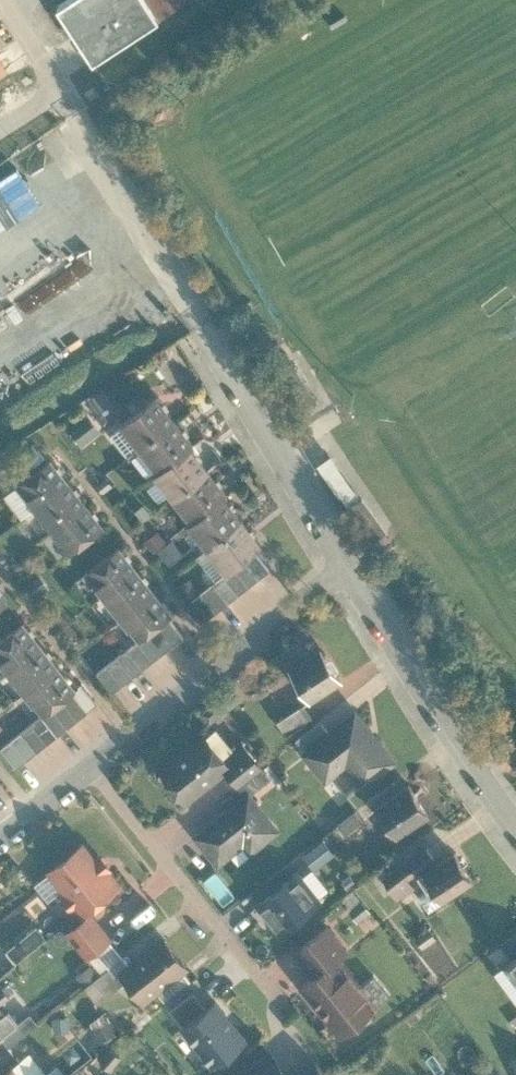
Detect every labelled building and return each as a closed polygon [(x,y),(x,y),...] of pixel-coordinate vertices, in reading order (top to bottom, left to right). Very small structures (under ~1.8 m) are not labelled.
[(58,3),(76,30),(83,42),(94,58),(160,15),(150,0),(62,0),(58,3)] [(160,15),(183,0),(150,0),(160,15)] [(124,416),(141,436),(177,411),(159,390),(124,416)] [(71,425),(82,439),(100,425),(89,411),(71,425)] [(177,411),(141,436),(158,461),(191,438),(194,436),(177,411)] [(211,462),(191,438),(158,461),(156,464),(177,488),(211,462)] [(332,480),(344,472),(330,451),(318,459),(332,480)] [(22,479),(39,502),(72,478),(55,455),(22,479)] [(211,462),(177,488),(194,511),(226,487),(228,485),(211,462)] [(39,502),(55,524),(88,501),(72,478),(39,502)] [(245,513),(226,487),(194,511),(191,514),(212,540),(245,513)] [(55,524),(71,546),(104,522),(88,501),(55,524)] [(245,513),(212,540),(231,564),(255,544),(264,537),(245,513)] [(271,565),(255,544),(231,564),(194,594),(211,612),(271,565)] [(89,569),(107,592),(139,567),(121,545),(89,569)] [(107,592),(123,613),(155,588),(139,567),(107,592)] [(8,597),(0,586),(0,603),(8,597)] [(123,613),(140,635),(169,612),(172,610),(155,588),(123,613)] [(186,630),(169,612),(140,635),(98,668),(114,687),(186,630)] [(10,666),(45,639),(28,617),(0,639),(0,653),(10,666)] [(10,666),(26,688),(62,661),(45,639),(10,666)] [(322,647),(289,669),(310,700),(343,677),(322,647)] [(26,688),(43,710),(73,688),(79,684),(62,661),(26,688)] [(89,707),(73,688),(43,710),(1,743),(19,763),(89,707)] [(287,731),(314,714),(304,700),(278,719),(287,731)] [(307,746),(303,749),(328,779),(347,763),(365,786),(401,758),(357,706),(330,727),(307,746)] [(307,746),(330,727),(321,717),(298,736),(307,746)] [(207,727),(161,766),(189,799),(227,767),(235,760),(227,751),(207,727)] [(244,737),(227,751),(235,760),(227,767),(239,783),(265,761),(244,737)] [(280,778),(265,761),(239,783),(246,790),(250,786),(259,796),(280,778)] [(416,781),(379,806),(397,833),(434,808),(416,781)] [(246,790),(194,832),(219,863),(245,842),(252,850),(283,825),(259,796),(250,786),(246,790)] [(357,806),(340,820),(348,830),(365,815),(357,806)] [(121,883),(84,839),(46,870),(83,915),(121,883)] [(412,874),(435,855),(426,842),(385,873),(400,895),(418,883),(412,874)] [(443,899),(474,877),(455,850),(424,872),(443,899)] [(298,867),(257,899),(284,932),(325,899),(298,867)] [(113,936),(94,912),(68,933),(87,956),(113,936)] [(38,920),(6,943),(17,958),(49,935),(38,920)] [(315,973),(341,954),(351,945),(331,921),(295,947),(315,973)] [(121,968),(144,998),(189,964),(166,934),(121,968)] [(379,1004),(341,954),(315,973),(303,982),(341,1032),(379,1004)] [(506,964),(515,976),(515,957),(506,964)] [(185,1023),(207,1006),(194,987),(171,1004),(185,1023)] [(253,1038),(220,996),(207,1006),(185,1023),(218,1066),(253,1038)] [(18,1022),(0,1000),(0,1036),(18,1022)] [(242,1074),(294,1074),(274,1050),(242,1074)] [(0,1074),(25,1074),(15,1063),(0,1074)]
